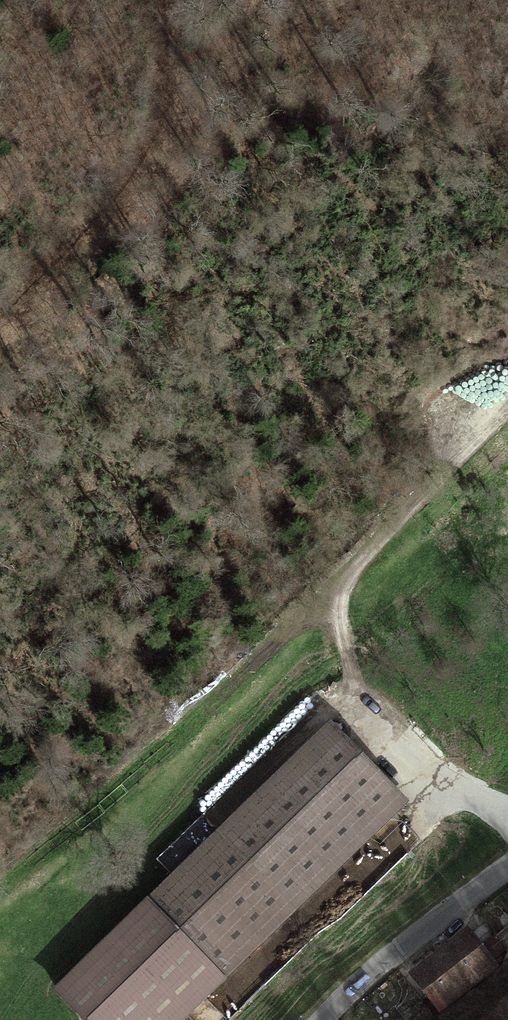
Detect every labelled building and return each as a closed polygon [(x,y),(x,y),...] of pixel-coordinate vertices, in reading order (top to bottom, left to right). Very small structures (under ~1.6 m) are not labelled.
[(59,989),(88,1019),(175,1019),(403,805),(333,731),(59,989)] [(470,934),(415,976),(443,1011),(497,969),(470,934)]
